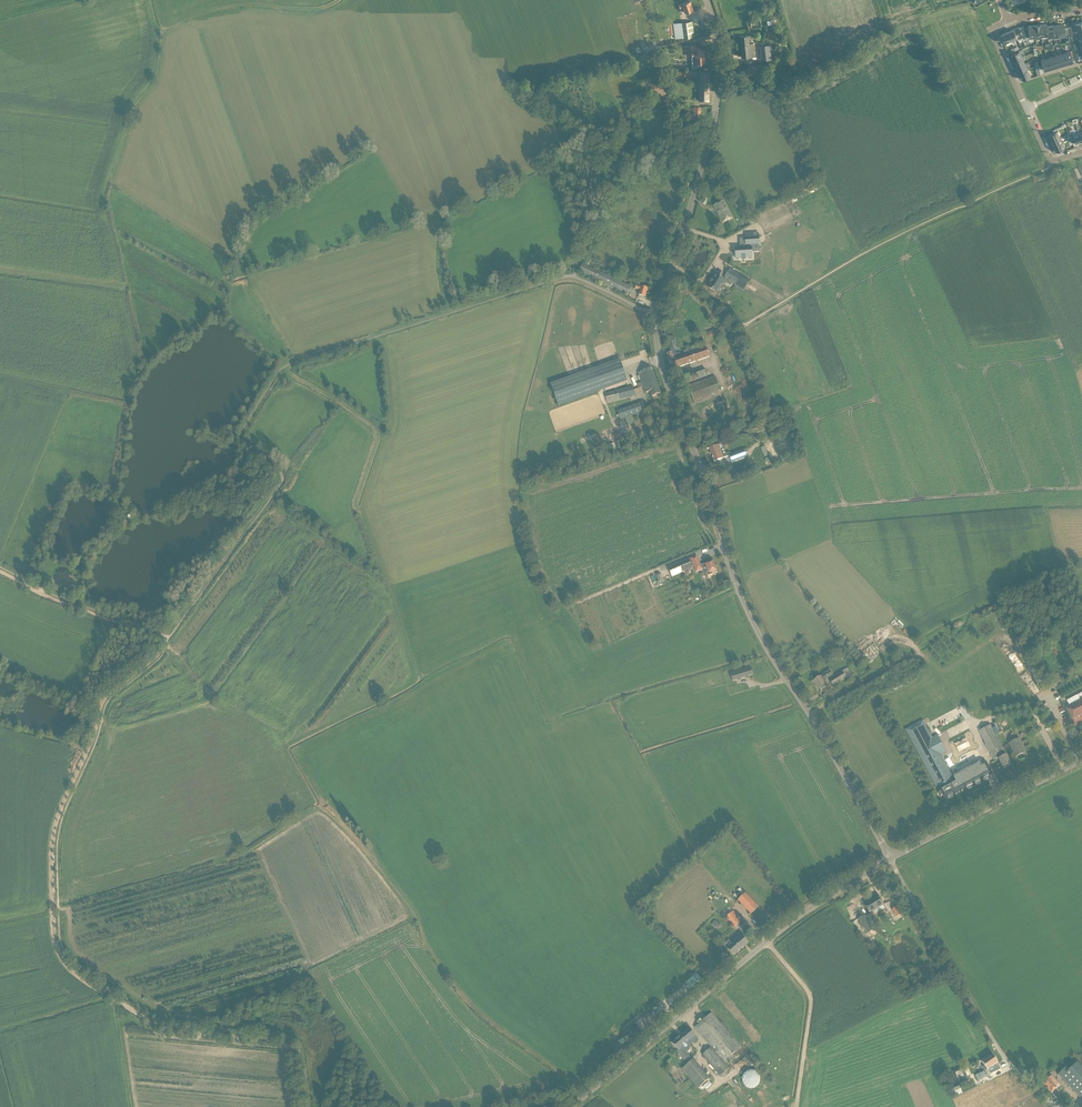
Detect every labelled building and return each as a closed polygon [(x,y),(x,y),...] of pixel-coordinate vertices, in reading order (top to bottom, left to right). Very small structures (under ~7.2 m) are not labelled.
[(690,0),(685,2),(682,3),(679,4),(680,8),(684,7),(685,12),(693,10),(690,0)] [(670,13),(667,4),(661,6),(665,17),(671,15),(673,19),(679,17),(678,11),(670,13)] [(760,18),(747,20),(749,29),(762,26),(760,18)] [(675,38),(695,35),(693,20),(673,23),(675,38)] [(1067,26),(1067,27),(1068,27),(1068,33),(1072,33),(1072,32),(1077,30),(1081,28),(1081,22),(1075,24),(1076,27),(1071,29),(1071,26),(1068,26),(1067,26)] [(1064,24),(1058,24),(1059,35),(1069,34),(1068,33),(1068,27),(1067,27),(1064,28),(1064,24)] [(1013,29),(1017,37),(1016,37),(1018,40),(1022,38),(1025,44),(1028,43),(1026,38),(1024,30),(1023,27),(1023,26),(1019,27),(1014,29),(1013,29)] [(766,30),(767,38),(779,37),(778,28),(775,29),(775,31),(769,31),(769,29),(766,30)] [(1013,29),(1007,32),(1011,39),(1016,37),(1017,37),(1013,29)] [(1006,33),(1001,35),(1004,42),(1011,39),(1007,32),(1006,33)] [(749,34),(745,34),(740,35),(742,57),(754,55),(753,42),(750,43),(749,34)] [(687,46),(684,47),(684,49),(687,49),(688,55),(692,54),(692,58),(692,67),(698,67),(698,63),(699,63),(705,62),(704,53),(697,54),(695,44),(690,45),(687,46)] [(769,45),(760,45),(762,59),(771,58),(769,45)] [(779,48),(780,54),(783,53),(783,54),(788,53),(788,51),(791,50),(790,46),(779,48)] [(1019,51),(1011,54),(1014,60),(1022,57),(1019,51)] [(1070,51),(1064,52),(1067,63),(1073,61),(1070,51)] [(1064,52),(1058,54),(1061,65),(1067,63),(1064,52)] [(1058,54),(1053,56),(1056,67),(1061,65),(1058,54)] [(669,59),(665,60),(666,66),(677,65),(676,56),(669,56),(669,59)] [(1053,56),(1047,58),(1050,68),(1056,67),(1053,56)] [(1022,57),(1014,60),(1017,66),(1024,63),(1022,57)] [(1047,58),(1041,59),(1044,70),(1050,68),(1047,58)] [(1024,63),(1017,66),(1020,73),(1027,69),(1024,63)] [(761,64),(748,67),(743,68),(745,78),(763,74),(761,64)] [(1027,69),(1020,73),(1022,79),(1030,75),(1027,69)] [(700,100),(703,101),(708,101),(709,71),(700,71),(700,100)] [(1028,86),(1022,88),(1025,95),(1031,92),(1028,86)] [(1076,97),(1071,99),(1075,108),(1080,106),(1076,97)] [(1071,99),(1066,102),(1070,111),(1075,108),(1071,99)] [(1061,101),(1056,104),(1060,113),(1066,110),(1061,101)] [(1056,104),(1051,106),(1056,115),(1060,113),(1056,104)] [(1051,106),(1047,108),(1051,117),(1056,115),(1051,106)] [(1047,108),(1042,110),(1046,119),(1051,117),(1047,108)] [(1042,110),(1036,113),(1040,122),(1046,119),(1042,110)] [(1057,131),(1048,135),(1050,140),(1059,136),(1057,131)] [(1078,132),(1072,134),(1075,144),(1081,142),(1078,132)] [(1059,136),(1050,140),(1053,146),(1062,142),(1059,136)] [(1062,142),(1053,146),(1055,152),(1065,148),(1062,142)] [(732,218),(726,206),(723,201),(713,207),(722,223),(732,218)] [(742,245),(756,243),(755,235),(741,237),(742,245)] [(734,259),(750,257),(749,246),(732,248),(734,259)] [(730,269),(725,278),(744,290),(749,282),(730,269)] [(717,294),(725,281),(716,276),(714,280),(712,279),(710,283),(711,284),(708,288),(717,294)] [(636,286),(635,289),(640,291),(638,296),(645,298),(648,289),(641,287),(636,286)] [(667,338),(670,347),(677,345),(674,336),(667,338)] [(674,359),(672,352),(667,354),(670,361),(669,361),(673,369),(709,357),(705,344),(688,350),(689,354),(674,359)] [(558,407),(627,382),(619,360),(550,384),(558,407)] [(705,369),(685,376),(687,383),(707,376),(705,369)] [(638,375),(641,383),(637,384),(638,389),(643,387),(645,393),(650,392),(652,397),(661,394),(652,370),(638,375)] [(715,376),(693,384),(688,386),(694,404),(721,394),(715,376)] [(633,386),(604,393),(607,403),(607,404),(635,396),(633,386)] [(643,403),(618,412),(621,419),(625,418),(625,419),(637,415),(638,417),(641,416),(640,414),(646,411),(643,403)] [(719,444),(714,446),(709,448),(714,462),(724,458),(727,457),(724,449),(721,450),(719,444)] [(744,450),(729,456),(731,463),(747,457),(744,450)] [(671,577),(692,568),(688,560),(668,568),(671,577)] [(705,564),(703,565),(700,566),(699,562),(698,562),(699,563),(694,565),(693,564),(696,572),(702,570),(702,569),(706,568),(708,572),(705,573),(707,579),(716,575),(715,574),(717,573),(714,566),(715,566),(713,561),(707,564),(705,565),(705,564)] [(750,667),(744,668),(730,673),(732,681),(752,675),(750,667)] [(848,668),(842,672),(829,680),(833,687),(846,678),(847,679),(853,676),(848,668)] [(820,677),(818,678),(813,682),(816,686),(817,685),(821,691),(827,687),(823,681),(831,675),(828,670),(824,673),(825,674),(820,677)] [(1069,707),(1066,709),(1074,725),(1081,721),(1081,692),(1066,701),(1069,707)] [(922,721),(905,730),(907,733),(934,785),(937,789),(938,793),(940,792),(942,796),(941,797),(940,797),(941,797),(943,800),(948,798),(947,796),(952,794),(952,795),(953,795),(967,788),(967,787),(971,785),(972,785),(975,783),(975,784),(975,783),(980,781),(983,779),(984,779),(983,779),(988,776),(988,777),(988,776),(992,774),(991,774),(989,774),(984,764),(986,763),(985,762),(980,765),(958,777),(959,779),(956,781),(955,780),(954,780),(953,778),(951,775),(936,746),(939,745),(937,741),(938,740),(936,736),(932,738),(924,724),(922,721)] [(997,722),(994,724),(999,734),(1002,732),(997,722)] [(998,758),(1000,763),(1003,768),(1011,764),(1008,759),(1006,754),(1005,755),(990,724),(979,730),(991,755),(999,752),(1001,757),(998,758)] [(957,753),(977,742),(972,733),(952,743),(957,753)] [(1017,740),(1009,744),(1016,757),(1023,753),(1017,740)] [(953,761),(959,759),(956,752),(950,755),(953,761)] [(688,908),(701,896),(692,888),(680,900),(688,908)] [(745,894),(738,901),(747,911),(750,914),(758,908),(754,904),(745,894)] [(864,905),(867,910),(869,913),(878,908),(880,911),(885,909),(883,905),(878,897),(864,905)] [(901,914),(897,907),(891,910),(895,917),(901,914)] [(864,916),(858,919),(864,929),(870,925),(864,916)] [(715,921),(711,924),(716,929),(719,926),(715,921)] [(729,941),(724,945),(727,948),(726,949),(733,956),(748,943),(739,932),(729,941)] [(694,1028),(698,1032),(711,1047),(702,1055),(720,1076),(729,1068),(725,1064),(731,1059),(729,1057),(741,1047),(711,1013),(694,1028)] [(672,1043),(675,1047),(678,1051),(677,1052),(687,1063),(685,1064),(686,1066),(683,1069),(699,1088),(710,1079),(694,1060),(693,1061),(684,1051),(698,1039),(693,1033),(689,1029),(672,1043)] [(992,1055),(988,1059),(985,1061),(982,1063),(987,1070),(990,1068),(998,1063),(992,1055)] [(1077,1063),(1069,1070),(1066,1067),(1058,1075),(1080,1098),(1081,1096),(1081,1068),(1077,1063)] [(742,1077),(741,1079),(742,1082),(743,1085),(745,1087),(747,1088),(749,1088),(752,1088),(755,1088),(757,1086),(759,1084),(760,1081),(760,1078),(760,1075),(758,1073),(756,1071),(754,1071),(752,1070),(750,1070),(746,1071),(744,1072),(743,1074),(742,1077)] [(955,1074),(960,1085),(969,1081),(965,1071),(962,1072),(961,1071),(955,1074)] [(1051,1076),(1047,1080),(1043,1084),(1051,1093),(1060,1085),(1051,1076)] [(956,1085),(950,1087),(952,1093),(958,1090),(956,1085)]
